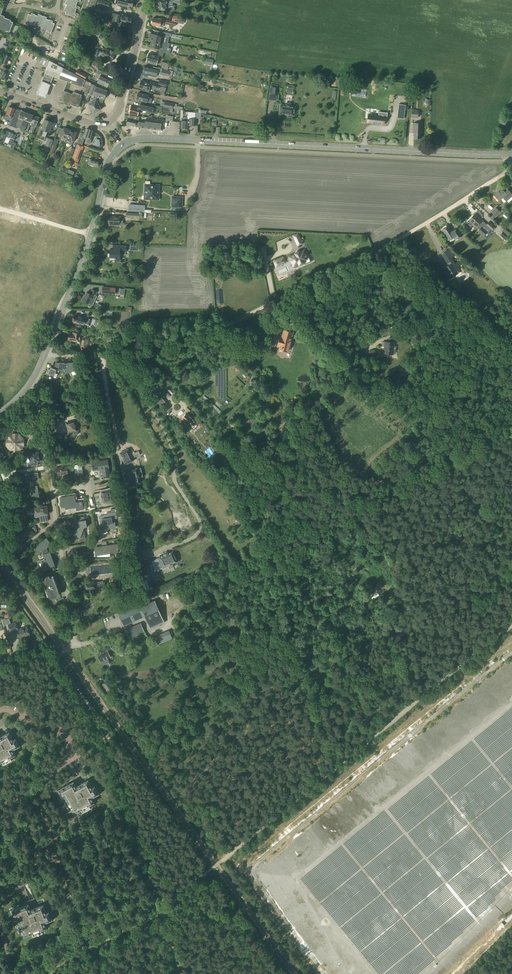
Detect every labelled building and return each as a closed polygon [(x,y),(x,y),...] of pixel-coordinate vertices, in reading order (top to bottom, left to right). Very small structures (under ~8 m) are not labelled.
[(59,14),(63,8),(69,11),(73,0),(63,0),(61,4),(56,0),(22,0),(56,21),(60,15),(59,14)] [(91,16),(97,0),(86,0),(82,10),(91,16)] [(117,4),(117,5),(128,7),(127,9),(131,10),(132,8),(134,0),(116,0),(115,3),(117,4)] [(155,6),(155,8),(165,10),(164,11),(172,12),(173,6),(172,6),(172,3),(170,2),(170,1),(167,1),(167,0),(165,0),(157,0),(156,3),(156,4),(155,4),(155,6)] [(27,12),(25,21),(40,25),(40,27),(45,28),(44,33),(49,34),(52,19),(45,18),(45,15),(36,13),(36,14),(27,12)] [(98,20),(117,32),(118,24),(126,26),(126,24),(130,25),(132,17),(112,13),(110,20),(102,15),(98,20)] [(0,14),(0,29),(6,31),(6,30),(10,32),(13,22),(10,21),(11,20),(4,17),(5,16),(1,15),(0,14)] [(153,18),(151,25),(160,26),(161,22),(163,23),(164,19),(161,19),(158,18),(158,19),(153,18)] [(151,39),(161,42),(162,37),(167,38),(167,36),(170,37),(171,34),(157,31),(156,35),(150,34),(149,39),(151,39)] [(101,33),(98,38),(104,41),(107,36),(101,33)] [(167,43),(161,42),(151,39),(150,46),(159,48),(159,51),(170,53),(171,49),(168,48),(169,43),(167,43)] [(61,50),(67,52),(69,46),(63,43),(61,50)] [(102,53),(101,56),(107,59),(106,60),(111,62),(115,53),(111,50),(110,51),(104,49),(102,53)] [(156,65),(158,59),(158,56),(148,53),(146,62),(156,65)] [(5,54),(1,62),(7,65),(10,57),(5,54)] [(91,84),(60,66),(50,61),(45,73),(53,76),(67,81),(59,102),(69,105),(69,104),(78,107),(83,95),(83,96),(87,85),(90,86),(91,84)] [(155,70),(153,70),(153,67),(145,65),(143,74),(151,76),(154,76),(155,70)] [(4,80),(7,72),(8,69),(3,67),(2,70),(0,73),(0,78),(4,80)] [(85,79),(87,76),(77,70),(75,74),(85,79)] [(43,80),(51,83),(53,76),(45,73),(43,80)] [(97,83),(107,87),(111,79),(101,75),(97,83)] [(143,89),(142,90),(148,92),(150,87),(155,89),(157,84),(149,82),(149,83),(141,81),(139,88),(143,89)] [(50,85),(41,82),(36,94),(45,98),(50,85)] [(90,94),(93,95),(96,87),(96,86),(92,84),(88,93),(85,100),(88,101),(90,94)] [(270,85),(269,95),(276,96),(278,86),(270,85)] [(93,95),(96,96),(103,99),(104,99),(107,91),(96,87),(93,95)] [(150,103),(151,100),(147,99),(148,96),(138,93),(136,99),(142,101),(150,103)] [(103,99),(96,96),(95,97),(91,99),(92,102),(89,104),(93,113),(100,109),(100,108),(103,99)] [(139,108),(138,112),(141,113),(141,110),(157,114),(158,110),(172,113),(173,109),(160,107),(160,106),(151,105),(150,107),(140,104),(139,108)] [(280,105),(279,114),(294,116),(295,107),(280,105)] [(138,112),(139,108),(131,106),(129,113),(137,115),(138,112)] [(11,120),(15,109),(9,107),(7,111),(4,118),(11,120)] [(21,111),(15,109),(11,120),(9,126),(17,128),(17,127),(22,128),(21,130),(27,132),(29,125),(30,122),(32,116),(32,115),(21,111)] [(367,118),(367,122),(384,125),(384,122),(386,122),(387,113),(378,112),(378,116),(368,114),(367,118)] [(187,113),(187,118),(188,119),(188,121),(189,121),(189,126),(194,126),(195,119),(195,113),(187,113)] [(134,126),(135,121),(138,121),(139,116),(129,115),(129,118),(128,118),(127,125),(134,126)] [(39,118),(32,116),(30,122),(29,125),(32,126),(30,131),(33,132),(35,127),(36,127),(37,125),(39,118)] [(188,129),(189,126),(189,121),(188,121),(188,119),(187,118),(181,118),(181,121),(181,128),(188,129)] [(38,134),(45,137),(47,132),(49,132),(53,123),(45,119),(42,126),(41,125),(38,134)] [(135,127),(147,128),(148,120),(145,119),(144,123),(138,122),(136,122),(135,127)] [(157,121),(148,120),(147,128),(156,130),(157,121)] [(414,138),(420,139),(420,134),(421,134),(422,123),(414,123),(413,134),(414,134),(414,138)] [(60,137),(66,140),(70,130),(64,128),(60,137)] [(94,131),(87,129),(86,129),(84,134),(81,133),(78,139),(83,141),(84,139),(85,139),(87,138),(87,139),(86,142),(90,143),(94,131)] [(7,146),(10,138),(12,133),(9,132),(5,130),(0,141),(0,142),(3,144),(7,146)] [(70,130),(66,140),(70,141),(69,144),(72,145),(76,132),(70,130)] [(73,155),(70,163),(76,165),(82,150),(75,148),(75,149),(73,155)] [(144,199),(159,200),(159,185),(145,185),(144,199)] [(499,201),(502,198),(506,201),(511,196),(511,195),(506,188),(503,191),(500,188),(493,195),(499,201)] [(171,207),(182,207),(182,196),(172,196),(171,207)] [(495,208),(490,214),(495,218),(498,214),(500,215),(501,213),(495,208)] [(478,231),(483,236),(487,232),(489,234),(492,231),(491,230),(495,226),(489,221),(486,224),(475,214),(468,220),(470,221),(468,223),(470,226),(472,224),(476,227),(479,230),(478,231)] [(122,220),(120,220),(120,217),(109,216),(109,225),(122,225),(122,220)] [(441,230),(448,241),(454,237),(455,240),(462,236),(457,228),(452,232),(448,225),(441,230)] [(499,235),(507,241),(510,238),(502,232),(499,235)] [(109,258),(115,258),(115,261),(119,261),(120,250),(126,250),(126,246),(116,246),(115,250),(110,250),(109,258)] [(295,254),(289,257),(291,261),(293,267),(294,266),(299,264),(299,265),(304,263),(304,262),(304,261),(303,261),(303,260),(308,258),(307,258),(304,250),(299,252),(299,251),(299,252),(295,253),(295,254)] [(442,254),(449,265),(444,268),(445,270),(444,271),(448,277),(449,276),(450,278),(458,273),(456,271),(459,269),(457,267),(460,266),(458,262),(455,264),(451,258),(454,256),(449,250),(442,254)] [(283,257),(273,261),(276,267),(279,265),(285,262),(285,263),(283,257)] [(96,296),(95,296),(97,292),(92,289),(90,294),(87,292),(85,295),(84,295),(82,300),(92,305),(96,296)] [(82,317),(79,315),(79,316),(74,315),(72,321),(80,324),(82,325),(85,317),(82,317)] [(86,324),(95,327),(99,327),(100,323),(87,318),(86,324)] [(280,333),(276,346),(279,347),(279,349),(282,350),(282,351),(285,352),(286,352),(286,351),(287,352),(289,346),(290,346),(290,345),(291,345),(291,344),(291,343),(290,343),(290,342),(293,332),(283,330),(282,334),(280,333)] [(68,340),(79,342),(80,334),(73,333),(73,334),(69,333),(68,340)] [(383,353),(393,354),(395,354),(396,346),(394,346),(394,342),(393,342),(394,339),(389,338),(389,342),(384,341),(383,353)] [(64,374),(63,374),(64,374),(75,370),(75,362),(67,362),(67,364),(64,364),(64,362),(56,362),(53,368),(59,371),(64,373),(64,374)] [(233,366),(235,368),(234,368),(239,373),(242,370),(235,364),(233,366)] [(59,371),(53,368),(51,367),(50,369),(48,368),(46,374),(51,376),(51,375),(56,377),(57,376),(59,371)] [(165,388),(172,395),(174,392),(167,385),(165,388)] [(181,418),(190,428),(196,423),(187,413),(181,418)] [(69,433),(77,431),(75,420),(70,422),(70,423),(67,424),(68,428),(69,433)] [(7,446),(11,450),(18,451),(20,449),(20,450),(22,448),(21,448),(23,446),(23,439),(18,434),(12,434),(7,439),(7,446)] [(53,436),(54,442),(63,440),(61,434),(53,436)] [(120,453),(125,464),(133,461),(128,449),(120,453)] [(26,463),(27,467),(33,466),(33,463),(39,461),(38,452),(29,454),(30,463),(26,463)] [(7,462),(11,466),(16,462),(11,457),(7,462)] [(92,463),(93,470),(98,470),(99,477),(103,476),(104,477),(109,476),(108,468),(107,460),(92,463)] [(74,465),(75,474),(82,472),(81,464),(74,465)] [(57,468),(58,475),(68,473),(67,467),(57,468)] [(126,471),(127,476),(128,480),(130,485),(140,483),(139,478),(140,477),(139,473),(138,473),(137,468),(126,471)] [(30,492),(31,497),(35,496),(43,495),(41,485),(39,485),(38,477),(30,478),(32,487),(30,489),(31,492),(30,492)] [(102,499),(103,503),(114,501),(111,489),(100,491),(101,495),(102,499)] [(77,511),(84,510),(83,502),(76,503),(75,496),(58,499),(59,503),(58,505),(59,507),(60,507),(60,508),(72,506),(76,506),(77,511)] [(48,521),(47,514),(47,513),(48,513),(47,511),(47,510),(46,506),(28,509),(28,511),(30,513),(33,514),(38,513),(40,522),(48,521)] [(103,528),(109,527),(108,524),(113,523),(112,517),(116,516),(115,511),(114,508),(109,509),(110,512),(106,513),(105,513),(106,515),(99,517),(100,522),(102,521),(103,528)] [(81,521),(81,519),(73,521),(74,528),(76,528),(73,536),(80,538),(84,527),(87,527),(85,520),(81,521)] [(36,527),(34,525),(17,537),(19,539),(17,541),(19,543),(21,542),(22,544),(36,534),(37,530),(36,527)] [(34,547),(39,553),(42,552),(46,548),(51,544),(47,538),(34,547)] [(94,551),(94,557),(110,556),(110,552),(119,552),(119,551),(118,544),(101,546),(101,547),(101,549),(96,550),(96,551),(94,551)] [(48,552),(46,548),(42,552),(44,559),(41,561),(44,569),(55,565),(50,551),(48,552)] [(159,557),(163,568),(168,566),(169,568),(173,566),(172,564),(177,562),(172,551),(159,557)] [(115,571),(114,561),(89,565),(91,575),(115,571)] [(141,564),(145,577),(153,574),(150,562),(141,564)] [(41,581),(47,596),(49,595),(50,597),(52,598),(55,598),(58,597),(59,595),(60,593),(53,576),(49,577),(49,576),(45,577),(46,579),(41,581)] [(139,604),(145,616),(150,628),(164,622),(154,600),(148,603),(146,601),(139,604)] [(124,626),(145,616),(139,604),(118,613),(124,626)] [(8,625),(10,632),(16,631),(18,638),(30,635),(27,627),(18,630),(16,622),(8,625)] [(97,654),(100,662),(110,657),(107,651),(112,649),(109,643),(98,648),(100,652),(97,654)] [(119,651),(121,656),(128,653),(125,647),(119,651)] [(91,669),(94,674),(100,671),(97,665),(91,669)] [(2,761),(3,764),(9,761),(7,759),(15,755),(12,750),(17,747),(15,745),(18,743),(15,739),(13,740),(9,732),(0,737),(0,763),(2,761)] [(58,790),(61,795),(63,794),(67,802),(65,803),(69,812),(72,810),(74,813),(81,809),(82,812),(88,809),(86,806),(94,802),(91,797),(96,795),(94,793),(97,791),(94,787),(92,788),(88,780),(76,787),(73,782),(58,790)] [(12,911),(14,916),(16,915),(20,926),(17,927),(19,932),(22,931),(24,936),(33,933),(33,936),(39,934),(38,931),(46,928),(44,923),(49,921),(48,918),(50,917),(48,912),(46,913),(43,905),(30,910),(28,905),(12,911)]
